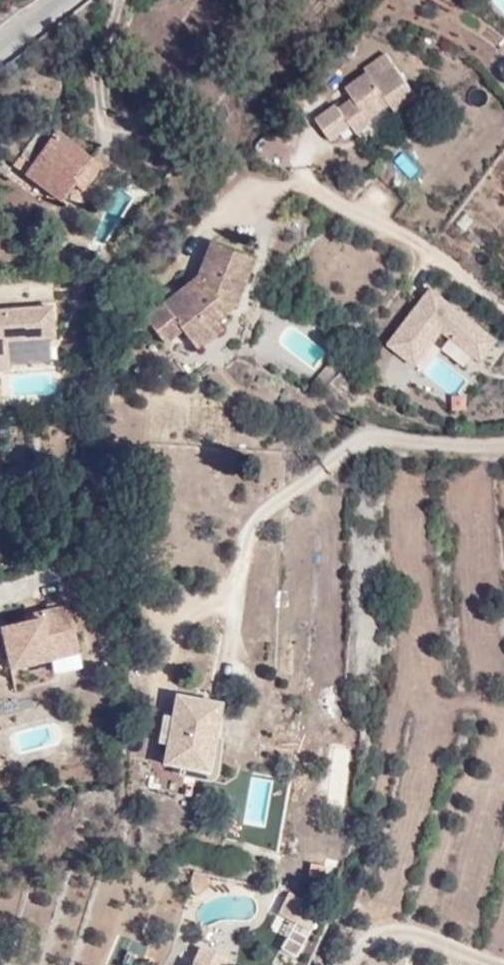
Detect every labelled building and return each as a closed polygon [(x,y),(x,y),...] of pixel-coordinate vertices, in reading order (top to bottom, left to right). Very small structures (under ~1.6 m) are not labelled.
[(491,1),(503,14),(503,0),(491,0),(491,1)] [(420,93),(399,63),(380,76),(371,66),(349,81),(355,92),(339,103),(360,130),(378,119),(376,114),(394,102),(399,109),(420,93)] [(56,130),(26,168),(53,190),(63,198),(76,181),(85,187),(102,165),(56,130)] [(254,152),(282,166),(293,144),(265,130),(254,152)] [(226,324),(221,317),(213,308),(233,291),(241,300),(258,251),(213,234),(201,268),(144,313),(167,340),(183,327),(200,346),(226,324)] [(437,347),(481,380),(503,349),(503,344),(429,288),(385,347),(418,372),(437,347)] [(213,308),(221,317),(241,300),(233,291),(213,308)] [(128,298),(116,311),(127,319),(137,306),(128,298)] [(0,309),(0,372),(53,369),(49,306),(0,309)] [(0,623),(0,653),(1,653),(5,672),(76,655),(65,607),(35,614),(14,620),(0,623)] [(220,701),(180,692),(167,760),(182,762),(180,771),(211,778),(219,732),(215,731),(220,701)] [(303,909),(284,899),(276,919),(296,928),(303,909)]
